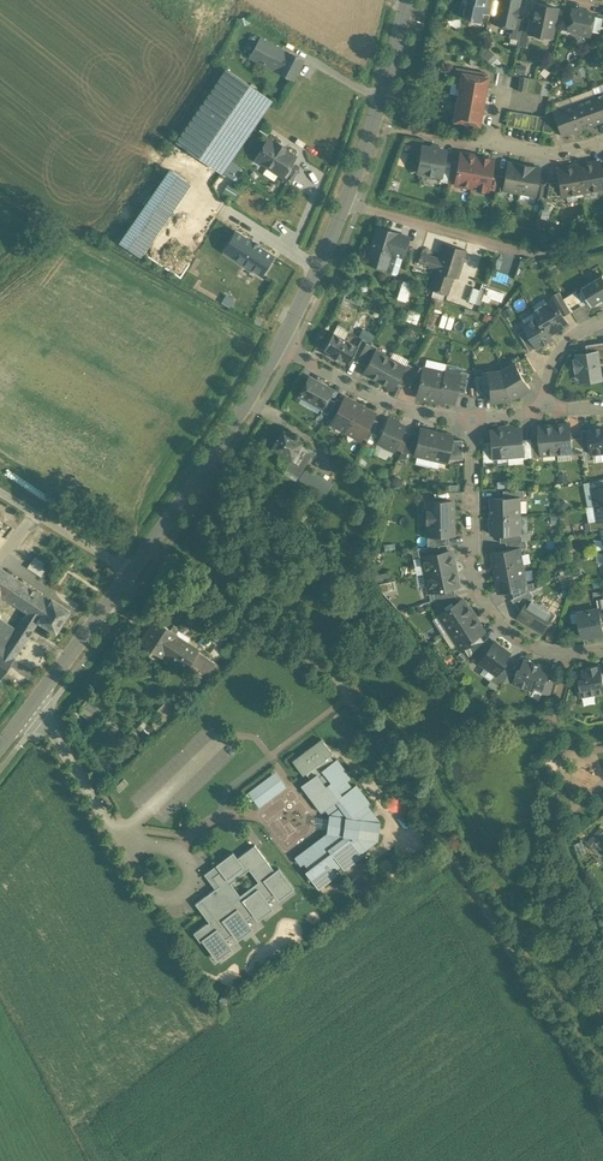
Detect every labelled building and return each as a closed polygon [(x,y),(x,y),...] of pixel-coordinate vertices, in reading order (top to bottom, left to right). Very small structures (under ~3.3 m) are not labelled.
[(462,14),(471,16),(470,19),(480,22),(482,12),(485,0),(465,0),(462,14)] [(482,12),(489,14),(492,0),(485,0),(482,12)] [(495,23),(498,24),(500,26),(506,27),(508,26),(513,27),(514,27),(516,17),(519,0),(500,0),(495,23)] [(557,7),(533,2),(531,16),(527,31),(528,32),(551,36),(557,7)] [(594,13),(571,8),(567,29),(578,32),(580,34),(585,35),(588,34),(590,34),(594,13)] [(531,16),(524,15),(523,18),(519,35),(527,36),(528,32),(527,31),(531,16)] [(523,18),(516,17),(514,27),(513,27),(512,33),(519,35),(523,18)] [(288,52),(261,38),(251,56),(293,78),(303,60),(296,57),(296,56),(288,52)] [(487,74),(457,68),(454,80),(458,81),(457,88),(460,88),(459,95),(483,100),(487,74)] [(226,69),(177,140),(221,171),(271,100),(226,69)] [(528,77),(520,76),(517,90),(526,91),(528,77)] [(535,78),(528,77),(526,91),(533,93),(535,78)] [(542,80),(535,78),(533,93),(540,94),(542,80)] [(551,81),(542,80),(540,94),(548,95),(551,81)] [(594,96),(602,119),(602,92),(594,96)] [(483,100),(459,95),(458,102),(455,101),(453,112),(456,113),(455,119),(478,124),(483,100)] [(571,104),(580,128),(602,120),(602,119),(594,96),(571,104)] [(571,104),(553,111),(560,128),(562,135),(580,128),(571,104)] [(516,112),(509,110),(506,125),(513,126),(516,112)] [(553,111),(546,110),(542,131),(549,132),(560,128),(553,111)] [(523,113),(516,112),(513,126),(520,127),(521,127),(523,113)] [(530,114),(523,113),(521,127),(527,128),(528,128),(530,114)] [(537,115),(530,114),(528,128),(535,130),(537,115)] [(544,117),(537,115),(535,130),(542,131),(544,117)] [(295,157),(268,139),(256,158),(283,175),(291,163),(295,157)] [(446,150),(422,146),(418,171),(425,173),(425,175),(433,177),(434,174),(441,176),(444,160),(446,150)] [(477,156),(460,153),(458,162),(455,182),(455,184),(471,187),(477,156)] [(493,159),(477,156),(471,187),(488,190),(491,173),(493,159)] [(451,161),(444,160),(441,176),(440,181),(447,183),(448,181),(451,161)] [(458,162),(451,161),(448,181),(455,182),(458,162)] [(578,164),(582,192),(602,188),(602,183),(600,169),(599,161),(578,164)] [(514,164),(507,162),(505,176),(503,188),(503,189),(519,191),(524,164),(515,163),(514,164)] [(299,168),(291,163),(283,175),(281,177),(289,182),(299,168)] [(533,166),(524,164),(519,191),(535,194),(536,194),(538,183),(540,168),(533,167),(533,166)] [(578,164),(556,168),(559,182),(561,195),(562,195),(566,194),(568,200),(577,199),(576,193),(582,192),(578,164)] [(498,174),(491,173),(488,190),(495,191),(498,175),(498,174)] [(505,176),(498,175),(495,191),(503,192),(503,189),(503,188),(505,176)] [(552,183),(545,182),(545,184),(543,196),(550,198),(550,197),(554,197),(554,198),(562,196),(562,195),(561,195),(559,182),(552,183)] [(545,184),(538,183),(536,194),(535,194),(535,196),(543,198),(543,196),(545,184)] [(171,184),(160,201),(145,225),(161,235),(188,194),(171,184)] [(160,201),(153,196),(132,228),(140,233),(145,225),(160,201)] [(267,245),(219,214),(205,235),(223,247),(215,259),(199,249),(189,266),(180,279),(227,309),(254,267),(267,245)] [(161,235),(145,225),(140,233),(138,237),(150,245),(154,247),(156,244),(161,235)] [(409,236),(377,226),(366,261),(386,268),(385,269),(387,272),(394,274),(397,273),(409,236)] [(150,245),(138,237),(132,247),(156,263),(162,253),(154,247),(150,245)] [(466,250),(444,242),(439,258),(421,251),(418,262),(436,268),(429,288),(448,294),(453,276),(457,278),(466,250)] [(189,266),(156,244),(154,247),(162,253),(156,263),(180,279),(189,266)] [(289,259),(267,245),(254,267),(275,281),(289,259)] [(582,287),(583,290),(578,293),(584,304),(590,301),(592,305),(602,298),(602,275),(582,287)] [(398,298),(408,300),(412,281),(402,279),(398,298)] [(485,287),(481,285),(475,303),(479,304),(480,302),(485,287)] [(502,293),(485,287),(480,302),(490,306),(492,298),(500,301),(502,293)] [(564,298),(560,291),(551,296),(552,299),(553,298),(563,315),(571,310),(564,298)] [(576,291),(564,298),(571,310),(572,312),(585,304),(578,293),(576,291)] [(552,299),(535,309),(539,317),(549,334),(550,334),(568,323),(563,315),(553,298),(552,299)] [(475,318),(463,315),(458,329),(469,333),(475,318)] [(539,317),(524,325),(526,328),(537,347),(552,338),(550,334),(549,334),(539,317)] [(537,347),(526,328),(519,333),(530,351),(537,347)] [(357,346),(334,333),(334,332),(333,332),(332,333),(333,333),(324,348),(323,349),(324,350),(324,349),(332,353),(331,354),(331,355),(331,356),(332,355),(339,360),(340,360),(340,359),(341,358),(348,362),(348,363),(349,363),(349,362),(351,358),(358,347),(358,346),(357,345),(357,346)] [(361,339),(357,345),(358,346),(358,347),(351,358),(352,359),(359,362),(360,363),(360,362),(371,343),(370,343),(362,339),(361,338),(361,339)] [(590,344),(591,352),(597,351),(597,357),(600,357),(601,364),(602,364),(602,342),(590,344)] [(371,343),(360,362),(367,366),(375,350),(377,347),(371,343)] [(390,358),(375,350),(367,366),(363,372),(378,380),(390,358)] [(591,352),(579,354),(580,360),(576,361),(577,369),(581,368),(583,381),(600,378),(598,365),(601,364),(600,357),(597,357),(597,351),(591,352)] [(527,355),(521,359),(519,355),(513,359),(515,363),(516,362),(527,382),(533,379),(530,374),(536,370),(527,355)] [(405,366),(390,358),(378,380),(393,388),(396,382),(405,366)] [(506,368),(518,394),(531,387),(527,382),(516,362),(515,363),(506,368)] [(405,366),(396,382),(402,385),(404,382),(413,366),(406,363),(405,366)] [(423,368),(415,363),(413,366),(404,382),(414,387),(415,385),(419,386),(423,368)] [(444,372),(423,368),(419,386),(417,395),(438,400),(439,398),(438,398),(444,372)] [(499,370),(502,399),(512,398),(518,394),(506,368),(503,370),(499,370)] [(502,399),(499,370),(488,371),(490,398),(490,400),(502,399)] [(460,374),(445,371),(444,372),(438,398),(439,398),(454,402),(456,391),(460,375),(460,374)] [(469,373),(461,371),(460,374),(460,375),(456,391),(464,393),(469,373)] [(488,371),(482,372),(482,376),(475,376),(476,394),(483,394),(484,399),(490,398),(488,371)] [(332,390),(309,377),(300,394),(323,407),(332,390)] [(328,397),(321,410),(327,413),(335,400),(328,397)] [(359,405),(345,397),(342,401),(332,420),(331,422),(346,430),(359,405)] [(327,413),(326,416),(332,420),(342,401),(336,398),(335,400),(327,413)] [(374,413),(359,405),(346,430),(360,438),(372,417),(374,413)] [(372,417),(361,436),(368,440),(378,421),(372,417)] [(405,426),(388,418),(378,442),(383,444),(383,446),(393,451),(405,426)] [(571,423),(555,425),(557,452),(572,451),(573,451),(572,437),(571,423)] [(555,425),(539,426),(540,440),(542,453),(557,452),(555,425)] [(590,427),(589,427),(589,428),(591,450),(592,452),(591,453),(592,453),(602,452),(602,429),(599,429),(598,427),(599,427),(599,426),(598,426),(590,427)] [(419,434),(415,454),(431,458),(437,432),(420,428),(419,434)] [(522,428),(506,429),(509,455),(524,454),(525,454),(524,439),(522,428)] [(292,432),(287,429),(285,430),(283,429),(278,437),(271,447),(291,459),(289,464),(301,471),(312,453),(306,449),(308,447),(301,443),(302,440),(292,435),(292,432)] [(506,429),(490,430),(491,442),(492,457),(493,457),(509,455),(506,429)] [(589,429),(582,430),(582,437),(584,451),(591,450),(589,429)] [(410,432),(401,451),(415,454),(419,434),(410,432)] [(452,435),(437,432),(431,458),(446,461),(447,459),(452,439),(452,435)] [(582,437),(572,437),(573,451),(572,451),(573,455),(584,454),(584,451),(582,437)] [(462,458),(462,439),(452,439),(447,459),(462,458)] [(532,439),(524,439),(525,454),(524,454),(524,458),(534,458),(532,441),(532,439)] [(540,440),(532,441),(534,458),(542,457),(542,453),(540,440)] [(491,442),(483,443),(483,462),(493,461),(493,457),(492,457),(491,442)] [(325,479),(308,467),(300,479),(318,491),(325,479)] [(325,479),(318,491),(324,495),(332,483),(325,479)] [(590,481),(591,490),(594,489),(594,488),(602,487),(602,479),(590,481)] [(594,488),(594,489),(597,504),(602,503),(602,487),(594,488)] [(382,496),(377,494),(373,501),(379,503),(382,496)] [(504,497),(491,497),(491,515),(520,515),(520,497),(519,497),(504,497)] [(452,501),(426,501),(427,534),(448,534),(453,534),(452,501)] [(520,515),(491,515),(491,533),(501,533),(520,533),(520,532),(520,515)] [(599,520),(590,521),(591,530),(600,528),(602,528),(602,520),(599,520)] [(520,532),(520,533),(501,533),(501,542),(506,541),(523,540),(522,532),(520,532)] [(448,534),(427,534),(427,546),(438,545),(448,544),(448,534)] [(523,540),(506,541),(508,549),(520,547),(520,548),(527,546),(526,539),(523,540)] [(356,540),(346,547),(353,557),(363,549),(356,540)] [(438,545),(427,546),(417,547),(419,556),(422,556),(422,555),(433,553),(433,554),(440,553),(438,545)] [(508,549),(492,553),(495,569),(523,564),(520,548),(520,547),(508,549)] [(440,553),(433,554),(433,553),(422,555),(422,556),(426,573),(454,567),(451,551),(440,553)] [(35,556),(29,566),(41,574),(48,563),(35,556)] [(523,564),(495,569),(499,592),(513,589),(513,586),(527,583),(523,564)] [(0,567),(0,677),(1,678),(38,622),(39,620),(51,600),(0,567)] [(454,567),(426,573),(429,591),(453,586),(458,585),(454,567)] [(453,586),(432,590),(434,600),(455,593),(453,586)] [(531,589),(512,599),(522,611),(530,598),(532,599),(534,595),(531,589)] [(455,593),(434,600),(441,610),(449,604),(452,605),(459,600),(455,593)] [(473,615),(462,598),(459,600),(452,605),(439,614),(450,630),(473,615)] [(532,599),(530,598),(522,611),(518,617),(543,632),(555,613),(532,599)] [(69,611),(52,600),(51,600),(39,620),(56,632),(69,611)] [(579,612),(583,637),(602,633),(602,630),(601,620),(599,608),(579,612)] [(483,631),(473,615),(450,630),(460,646),(479,633),(483,631)] [(175,633),(155,620),(141,642),(161,655),(162,653),(174,635),(175,633)] [(479,633),(460,646),(461,648),(468,655),(483,640),(479,633)] [(198,651),(174,635),(162,653),(186,668),(198,651)] [(494,641),(479,662),(495,673),(500,666),(510,652),(494,641)] [(215,662),(198,651),(186,668),(190,671),(194,665),(207,674),(215,662)] [(550,668),(525,659),(521,669),(519,669),(514,683),(529,688),(536,684),(543,687),(544,687),(549,671),(550,668)] [(592,665),(592,667),(582,669),(583,677),(580,678),(581,683),(578,683),(579,685),(577,687),(579,693),(580,694),(581,696),(597,693),(597,692),(602,691),(602,673),(602,665),(598,666),(598,664),(592,665)] [(509,671),(500,666),(495,673),(490,680),(500,685),(509,671)] [(549,671),(544,687),(546,692),(551,694),(556,673),(549,671)] [(322,738),(294,758),(308,778),(337,758),(322,738)] [(350,777),(336,758),(321,770),(323,773),(319,776),(316,773),(301,785),(321,812),(325,809),(329,814),(326,833),(294,857),(300,865),(303,862),(308,868),(305,871),(318,888),(337,874),(334,870),(341,865),(344,869),(362,855),(361,852),(377,840),(380,821),(367,805),(370,803),(356,784),(352,787),(347,780),(350,777)] [(275,772),(249,792),(259,805),(285,786),(275,772)] [(591,844),(602,855),(602,853),(602,831),(591,844)] [(274,871),(254,844),(236,858),(232,853),(205,873),(216,888),(195,904),(209,922),(195,933),(216,960),(232,948),(225,940),(233,934),(237,940),(252,928),(248,923),(256,917),(259,920),(273,909),(271,906),(294,888),(278,868),(274,871)]
